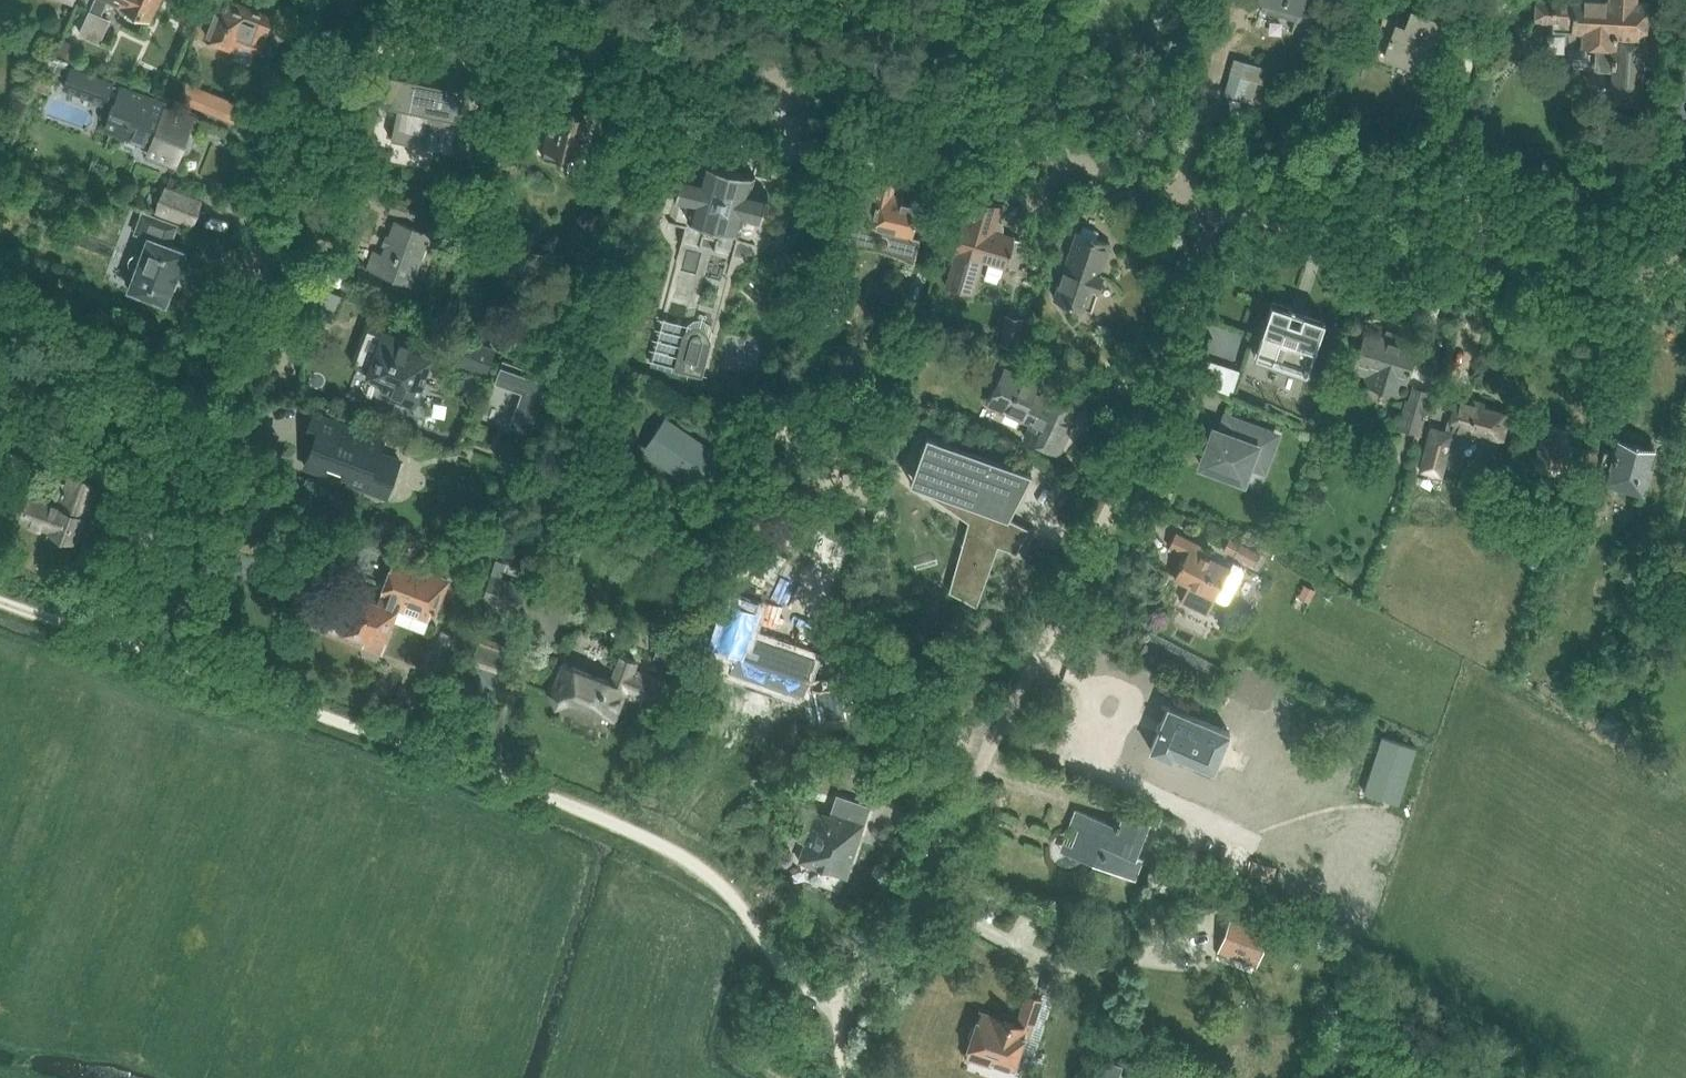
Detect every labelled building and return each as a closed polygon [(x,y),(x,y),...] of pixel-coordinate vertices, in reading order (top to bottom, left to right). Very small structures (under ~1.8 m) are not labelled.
[(150,23),(160,0),(100,0),(150,23)] [(173,17),(194,26),(206,0),(180,0),(173,17)] [(224,44),(238,49),(239,47),(259,54),(265,40),(259,38),(262,30),(268,32),(274,18),(229,1),(229,3),(227,2),(226,4),(219,1),(218,3),(211,0),(209,0),(196,34),(207,38),(210,43),(219,46),(224,44)] [(1264,2),(1261,12),(1297,22),(1299,14),(1300,14),(1304,0),(1255,0),(1264,2)] [(1565,0),(1535,0),(1534,19),(1552,20),(1552,31),(1582,32),(1581,46),(1614,48),(1614,59),(1611,59),(1611,67),(1613,67),(1612,104),(1640,105),(1642,61),(1653,62),(1654,41),(1643,41),(1643,38),(1646,38),(1648,2),(1636,2),(1636,0),(1584,0),(1583,1),(1565,0)] [(77,34),(98,43),(110,19),(89,9),(77,34)] [(1394,60),(1423,71),(1441,24),(1412,13),(1407,27),(1383,18),(1377,34),(1380,35),(1370,60),(1391,68),(1394,60)] [(77,46),(64,40),(58,53),(72,59),(77,46)] [(1224,93),(1257,103),(1267,67),(1235,58),(1224,93)] [(57,63),(54,71),(64,75),(67,66),(57,63)] [(68,76),(64,88),(105,103),(108,96),(116,99),(115,103),(110,115),(106,127),(111,129),(110,130),(110,131),(123,136),(123,135),(138,140),(139,135),(155,141),(150,157),(174,166),(179,155),(188,150),(184,142),(193,138),(189,129),(194,114),(175,107),(173,112),(164,109),(166,104),(165,103),(121,87),(120,89),(112,85),(112,84),(71,68),(68,76)] [(391,73),(385,103),(391,105),(398,106),(391,140),(428,147),(430,141),(432,141),(434,129),(432,129),(434,122),(453,126),(454,118),(460,119),(466,88),(460,87),(439,83),(417,78),(418,74),(399,70),(398,74),(391,73)] [(38,75),(33,88),(44,92),(49,89),(53,80),(38,75)] [(178,102),(233,125),(240,107),(185,86),(178,102)] [(1404,139),(1418,145),(1431,111),(1417,106),(1404,139)] [(582,160),(593,113),(579,110),(577,116),(554,110),(544,151),(546,151),(544,159),(561,163),(563,156),(582,160)] [(687,218),(741,230),(744,219),(759,223),(767,192),(752,188),(755,173),(704,162),(701,175),(680,170),(673,201),(690,205),(687,218)] [(859,186),(846,239),(870,245),(874,231),(896,236),(892,250),(916,256),(920,239),(913,237),(921,206),(892,198),(896,183),(875,178),(872,190),(859,186)] [(1600,178),(1584,191),(1593,202),(1609,189),(1600,178)] [(200,199),(167,186),(157,212),(190,225),(200,199)] [(395,198),(390,212),(412,220),(418,206),(395,198)] [(1013,238),(999,234),(1000,224),(996,223),(1001,207),(972,198),(964,223),(962,222),(952,252),(954,253),(944,286),(974,295),(983,263),(1005,269),(1013,238)] [(129,289),(166,303),(173,283),(176,284),(181,271),(178,270),(185,251),(169,245),(176,225),(143,213),(135,232),(148,237),(141,255),(138,254),(133,254),(130,257),(128,261),(129,266),(132,269),(136,270),(129,289)] [(367,268),(411,284),(429,233),(396,221),(390,237),(389,236),(382,254),(373,251),(367,268)] [(506,221),(502,231),(510,234),(514,225),(506,221)] [(1077,231),(1071,249),(1054,298),(1091,311),(1102,276),(1099,275),(1102,266),(1104,267),(1112,243),(1077,231)] [(511,260),(502,284),(499,291),(523,300),(530,282),(533,283),(543,255),(512,244),(507,258),(511,260)] [(309,282),(299,310),(333,322),(343,294),(309,282)] [(468,304),(466,298),(461,296),(456,298),(454,303),(455,308),(460,310),(465,309),(468,304)] [(1253,354),(1307,372),(1325,319),(1271,301),(1253,354)] [(999,346),(1016,349),(1022,317),(1004,314),(999,346)] [(674,368),(701,375),(710,340),(707,333),(699,327),(690,329),(683,334),(674,368)] [(365,328),(352,364),(368,370),(367,375),(384,381),(378,396),(416,409),(436,354),(365,328)] [(1406,382),(1416,349),(1365,333),(1354,366),(1353,372),(1368,376),(1366,384),(1396,394),(1401,380),(1406,382)] [(456,363),(486,374),(496,349),(466,338),(456,363)] [(1195,380),(1231,392),(1238,370),(1203,357),(1195,380)] [(494,384),(495,384),(497,380),(524,389),(514,419),(512,418),(509,426),(529,434),(550,377),(502,360),(494,384)] [(1029,426),(1023,437),(1058,453),(1077,412),(1079,414),(1080,413),(1042,393),(1040,396),(1035,394),(1040,384),(1005,367),(986,406),(1029,426)] [(1430,425),(1419,470),(1443,476),(1454,432),(1475,437),(1477,433),(1484,435),(1505,440),(1509,420),(1511,413),(1484,406),(1486,400),(1454,392),(1445,429),(1430,425)] [(1405,399),(1397,428),(1415,433),(1423,404),(1405,399)] [(1196,466),(1245,484),(1250,468),(1267,474),(1282,432),(1224,411),(1219,425),(1212,422),(1196,466)] [(384,439),(313,413),(305,436),(314,440),(304,466),(324,474),(326,468),(343,474),(341,480),(386,497),(400,460),(379,453),(384,439)] [(662,420),(640,452),(704,496),(726,463),(662,420)] [(1545,422),(1533,462),(1561,471),(1562,468),(1572,471),(1579,448),(1569,445),(1574,431),(1545,422)] [(927,436),(918,460),(917,463),(937,473),(930,493),(989,523),(984,534),(980,541),(970,536),(949,592),(955,595),(976,606),(992,563),(998,547),(1013,552),(1016,553),(1021,543),(1028,529),(1007,518),(1031,474),(927,436)] [(1602,461),(1601,464),(1611,467),(1606,483),(1644,493),(1645,493),(1646,492),(1647,491),(1647,490),(1646,489),(1656,452),(1617,442),(1614,453),(1604,452),(1604,454),(1603,458),(1602,461)] [(69,474),(65,484),(53,480),(45,500),(29,494),(20,518),(76,540),(96,485),(69,474)] [(1173,493),(1157,487),(1153,498),(1169,504),(1173,493)] [(1174,577),(1189,585),(1180,602),(1206,615),(1214,599),(1226,605),(1244,571),(1241,566),(1233,562),(1230,568),(1210,557),(1209,559),(1201,554),(1205,549),(1176,534),(1177,533),(1176,533),(1169,547),(1170,547),(1170,546),(1186,554),(1174,577)] [(1220,551),(1253,566),(1260,553),(1227,537),(1220,551)] [(1550,544),(1539,539),(1534,552),(1545,556),(1550,544)] [(350,591),(344,607),(336,628),(366,639),(363,646),(381,653),(400,601),(436,615),(449,581),(395,560),(379,602),(350,591)] [(482,601),(518,613),(528,590),(491,575),(482,601)] [(1309,600),(1314,590),(1305,585),(1300,595),(1309,600)] [(727,615),(710,659),(731,668),(732,665),(743,669),(741,675),(804,700),(804,711),(833,712),(834,683),(805,681),(805,683),(802,682),(808,667),(753,645),(750,650),(740,646),(749,624),(727,615)] [(1150,631),(1139,654),(1207,690),(1219,666),(1150,631)] [(470,664),(497,673),(507,645),(480,636),(470,664)] [(574,668),(563,664),(550,695),(556,707),(569,702),(614,720),(626,689),(655,700),(661,684),(663,679),(637,668),(639,663),(619,655),(610,680),(575,667),(574,668)] [(1230,733),(1169,707),(1151,750),(1173,759),(1175,754),(1181,757),(1179,762),(1211,775),(1213,770),(1214,771),(1230,733)] [(1364,792),(1398,803),(1416,748),(1381,737),(1364,792)] [(896,785),(892,797),(907,802),(911,791),(896,785)] [(835,798),(830,810),(817,806),(816,810),(808,808),(796,841),(805,844),(799,861),(846,877),(868,809),(835,798)] [(1075,809),(1069,825),(1078,829),(1072,844),(1083,848),(1080,858),(1092,863),(1134,880),(1141,861),(1136,859),(1150,822),(1123,812),(1118,826),(1075,809)] [(1269,861),(1254,858),(1251,873),(1265,876),(1269,861)] [(1230,920),(1220,947),(1258,961),(1268,934),(1230,920)] [(1026,992),(1025,996),(1015,1024),(981,1012),(966,1056),(968,1057),(967,1059),(991,1068),(992,1064),(1015,1072),(1016,1067),(1025,1037),(1029,1039),(1043,998),(1026,992)] [(1122,1066),(1108,1061),(1102,1077),(1118,1077),(1122,1066)]
